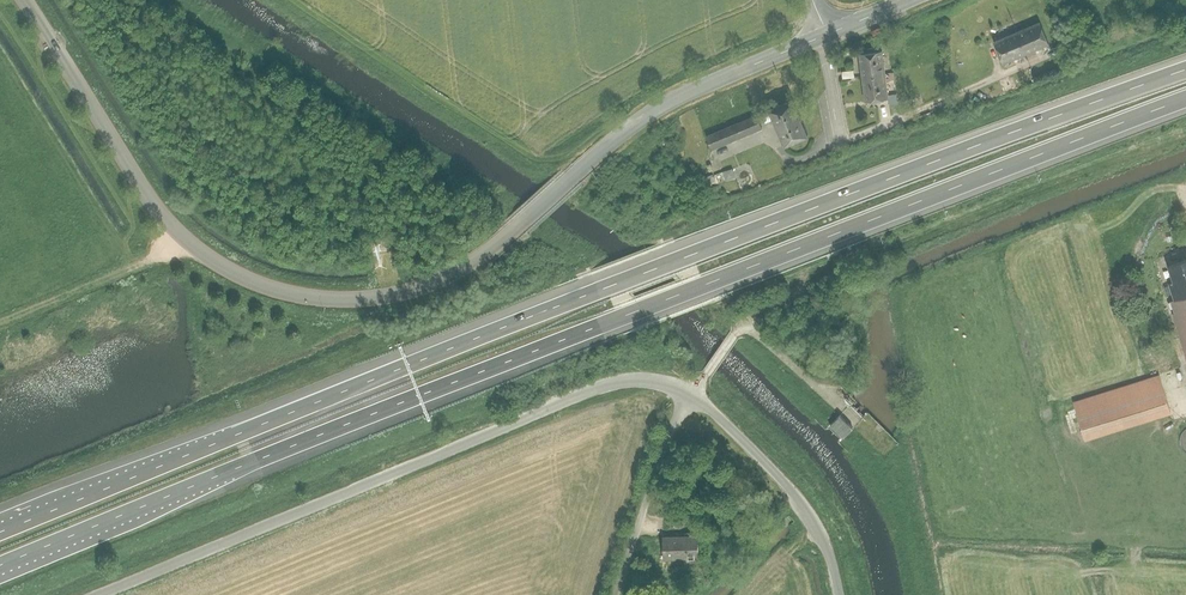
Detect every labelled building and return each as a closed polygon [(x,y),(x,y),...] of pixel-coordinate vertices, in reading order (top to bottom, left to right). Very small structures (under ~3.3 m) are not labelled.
[(1041,22),(994,41),(1003,64),(1051,44),(1041,22)] [(885,50),(860,52),(866,105),(891,103),(885,50)] [(997,81),(1004,94),(1016,88),(1010,75),(997,81)] [(796,100),(768,111),(784,147),(811,137),(796,100)] [(706,138),(712,152),(765,130),(758,115),(706,138)] [(726,180),(736,176),(733,167),(723,171),(726,180)] [(382,249),(389,248),(387,236),(380,237),(382,249)] [(1167,283),(1173,301),(1185,297),(1185,259),(1165,266),(1170,282),(1167,283)] [(1171,301),(1185,349),(1185,297),(1173,301),(1171,301)] [(1158,374),(1074,402),(1087,439),(1171,411),(1158,374)] [(840,416),(830,427),(836,433),(842,439),(853,428),(847,422),(840,416)] [(662,536),(663,559),(685,558),(685,562),(699,562),(698,534),(662,536)]
